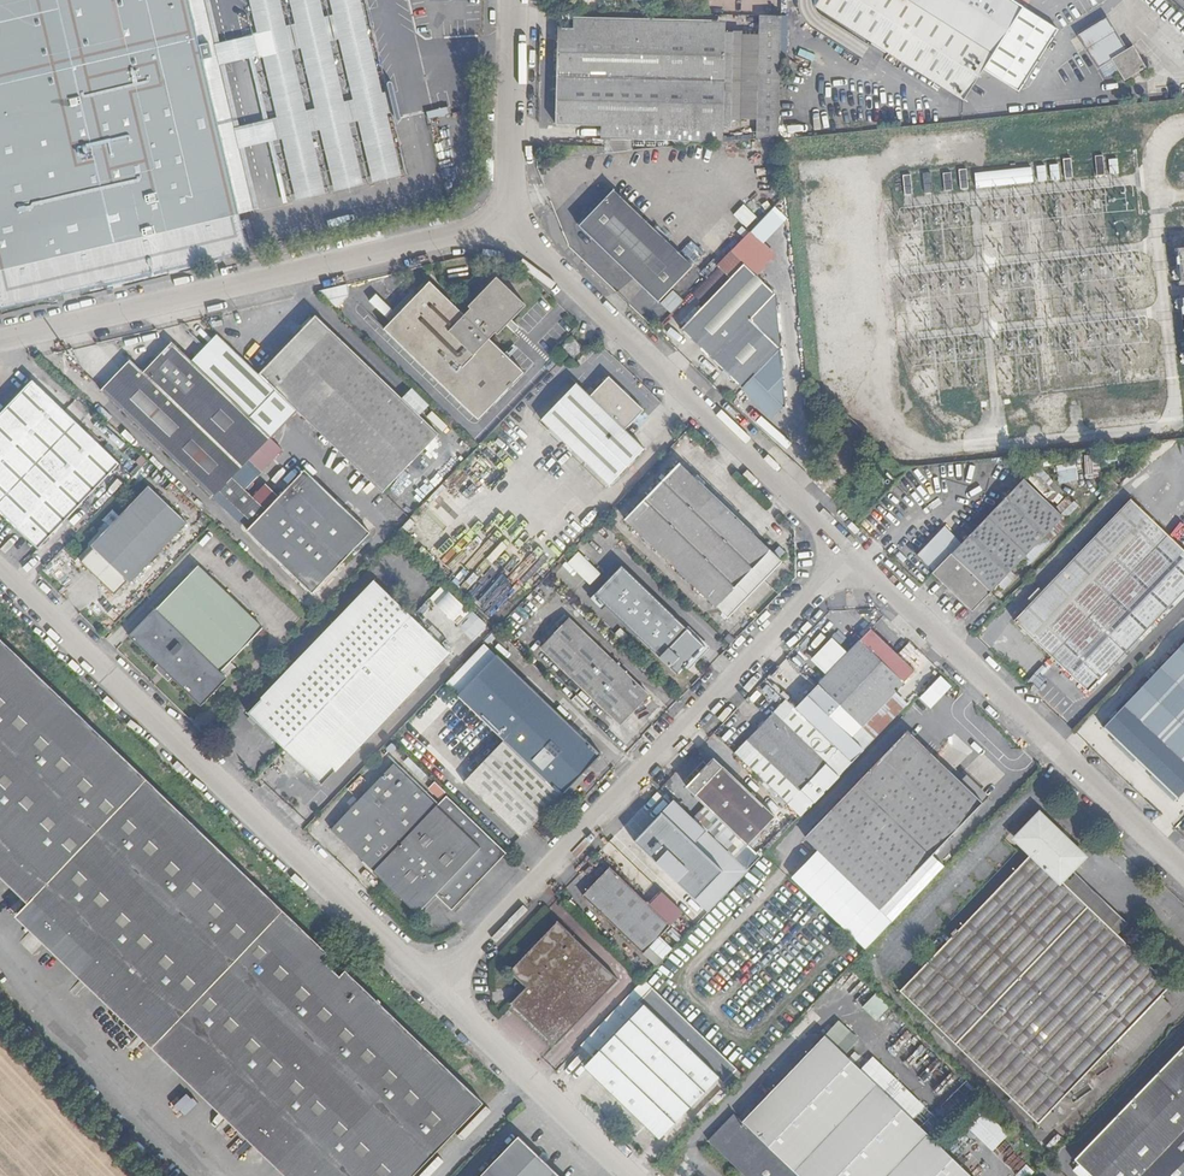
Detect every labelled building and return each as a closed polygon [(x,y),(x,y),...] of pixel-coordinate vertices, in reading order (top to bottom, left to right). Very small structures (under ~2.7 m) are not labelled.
[(246,253),(236,214),(237,214),(188,0),(0,0),(0,310),(246,253)] [(237,214),(406,174),(366,0),(188,0),(237,214)] [(815,7),(963,100),(984,70),(1020,94),(1058,34),(1007,0),(820,0),(815,7)] [(781,18),(759,18),(756,140),(778,138),(779,122),(781,18)] [(573,30),(725,34),(725,23),(573,19),(573,30)] [(1113,61),(1124,83),(1147,70),(1135,48),(1127,53),(1108,19),(1079,34),(1099,69),(1113,61)] [(556,125),(602,126),(723,129),(725,34),(573,30),(558,30),(556,125)] [(813,54),(811,59),(825,64),(827,58),(813,54)] [(795,122),(785,122),(786,133),(795,132),(795,122)] [(723,129),(602,126),(602,141),(723,142),(723,129)] [(557,141),(568,158),(626,153),(626,143),(557,141)] [(1094,156),(1096,176),(1104,175),(1102,156),(1094,156)] [(1069,157),(1061,158),(1063,178),(1071,178),(1069,157)] [(1107,159),(1109,174),(1118,172),(1116,158),(1107,159)] [(1049,179),(1058,179),(1058,164),(1049,165),(1049,179)] [(1037,180),(1045,180),(1044,165),(1036,166),(1037,180)] [(973,174),(975,188),(1032,182),(1031,168),(973,174)] [(965,169),(957,170),(959,189),(967,188),(965,169)] [(931,192),(929,172),(920,173),(923,193),(931,192)] [(941,173),(943,191),(951,190),(949,172),(941,173)] [(909,174),(901,175),(903,194),(911,194),(909,174)] [(657,302),(691,268),(665,242),(613,193),(580,228),(657,302)] [(745,227),(755,217),(742,205),(732,215),(745,227)] [(672,235),(665,242),(691,268),(698,261),(672,235)] [(1172,247),(1173,282),(1183,282),(1183,247),(1172,247)] [(704,307),(744,265),(731,253),(691,294),(704,307)] [(744,265),(704,307),(681,331),(741,388),(779,350),(774,295),(744,265)] [(497,278),(469,306),(472,309),(465,316),(429,283),(385,330),(478,419),(524,372),(489,339),(496,332),(498,334),(525,306),(497,278)] [(348,295),(346,285),(320,291),(336,307),(348,295)] [(671,290),(658,303),(670,314),(682,300),(671,290)] [(366,301),(380,314),(386,308),(372,295),(366,301)] [(317,317),(261,375),(298,410),(384,492),(440,435),(317,317)] [(298,410),(261,375),(218,335),(205,349),(284,424),(298,410)] [(562,347),(575,359),(583,349),(572,338),(562,347)] [(130,360),(101,391),(213,497),(219,491),(232,478),(271,438),(192,363),(171,343),(144,373),(130,360)] [(284,424),(205,349),(205,350),(211,356),(283,425),(284,424)] [(271,438),(283,425),(211,356),(205,350),(192,363),(271,438)] [(565,355),(560,360),(565,364),(569,360),(565,355)] [(575,384),(541,421),(608,485),(643,449),(623,430),(642,411),(608,377),(589,397),(575,384)] [(1,416),(0,417),(0,512),(38,548),(119,465),(33,383),(1,416)] [(708,476),(722,464),(718,459),(704,472),(708,476)] [(679,464),(624,520),(726,617),(770,572),(761,563),(772,553),(679,464)] [(1058,484),(1077,480),(1074,464),(1055,468),(1058,484)] [(266,511),(245,490),(231,504),(253,525),(247,531),(312,593),(370,533),(304,471),(266,511)] [(231,504),(245,490),(232,478),(219,491),(231,504)] [(1022,481),(932,573),(972,611),(989,593),(1061,519),(1022,481)] [(148,487),(92,545),(130,582),(187,524),(148,487)] [(1068,518),(1077,504),(1065,495),(1055,509),(1068,518)] [(1183,510),(1183,504),(1177,496),(1153,515),(1163,527),(1183,510)] [(1014,622),(1087,691),(1183,591),(1183,554),(1130,501),(1014,622)] [(576,552),(565,564),(588,586),(599,574),(576,552)] [(780,561),(772,553),(761,563),(770,572),(780,561)] [(129,636),(158,664),(154,668),(168,682),(172,678),(202,706),(227,680),(225,678),(236,667),(231,662),(264,628),(200,566),(156,611),(154,609),(129,636)] [(620,566),(593,594),(606,605),(605,606),(677,673),(702,646),(620,566)] [(285,748),(410,617),(374,582),(249,712),(285,748)] [(457,626),(468,616),(441,587),(414,611),(451,651),(467,637),(457,626)] [(601,610),(605,606),(606,605),(593,594),(589,599),(601,610)] [(447,653),(410,617),(285,748),(321,784),(447,653)] [(570,619),(540,649),(620,725),(648,695),(570,619)] [(621,630),(615,636),(626,648),(633,641),(621,630)] [(794,707),(839,750),(851,762),(904,706),(892,695),(913,672),(870,631),(806,696),(794,707)] [(27,903),(19,911),(148,1034),(228,1110),(296,1175),(412,1175),(482,1103),(345,972),(339,977),(321,960),(326,954),(0,639),(0,866),(33,897),(27,903)] [(503,740),(560,795),(599,754),(482,643),(444,683),(503,740)] [(1103,728),(1177,799),(1183,792),(1183,643),(1103,728)] [(839,750),(794,707),(781,722),(825,764),(839,750)] [(799,790),(825,764),(781,722),(772,714),(747,740),(734,754),(799,816),(812,802),(799,790)] [(980,802),(959,782),(906,731),(803,838),(878,909),(980,802)] [(560,795),(503,740),(464,782),(521,837),(560,795)] [(799,790),(812,802),(851,762),(839,750),(825,764),(799,790)] [(506,852),(445,795),(436,805),(393,764),(331,830),(374,872),(373,873),(416,913),(434,896),(450,911),(506,852)] [(720,767),(694,795),(747,845),(773,818),(720,767)] [(959,782),(980,802),(987,795),(966,775),(959,782)] [(432,783),(428,788),(439,798),(443,793),(432,783)] [(661,813),(634,841),(695,899),(722,872),(661,813)] [(1058,880),(1069,868),(1081,856),(1039,816),(1017,839),(1031,853),(899,990),(1038,1123),(1168,987),(1115,935),(1058,880)] [(27,903),(33,897),(0,866),(0,877),(27,903)] [(669,926),(608,868),(582,896),(642,954),(669,926)] [(1058,880),(1115,935),(1127,922),(1069,868),(1058,880)] [(228,1110),(148,1034),(19,911),(14,916),(285,1175),(296,1175),(228,1110)] [(509,1003),(553,1044),(616,980),(555,922),(508,971),(525,987),(509,1003)] [(874,957),(868,959),(879,988),(885,986),(874,957)] [(642,1005),(583,1067),(657,1138),(717,1077),(722,1082),(735,1069),(650,988),(637,1001),(642,1005)] [(874,1022),(888,1007),(873,994),(860,1008),(874,1022)] [(825,1038),(743,1123),(733,1114),(707,1141),(744,1175),(971,1175),(825,1038)] [(1074,1160),(1092,1175),(1183,1175),(1183,1046),(1074,1160)] [(715,1080),(685,1113),(691,1118),(722,1086),(715,1080)] [(981,1109),(965,1126),(992,1151),(1008,1134),(981,1109)] [(480,1175),(557,1175),(517,1137),(480,1175)]
